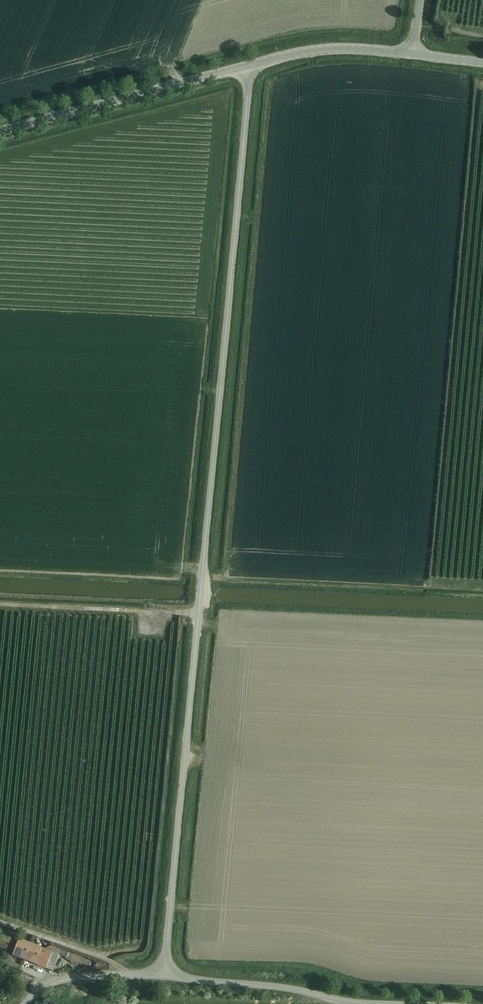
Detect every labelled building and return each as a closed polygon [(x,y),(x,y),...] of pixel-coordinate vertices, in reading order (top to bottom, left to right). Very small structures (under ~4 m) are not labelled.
[(30,946),(19,941),(1,934),(0,936),(0,946),(15,952),(13,957),(23,961),(30,946)] [(58,957),(30,946),(23,961),(51,972),(52,973),(58,957)] [(68,952),(66,959),(85,966),(88,959),(68,952)]
